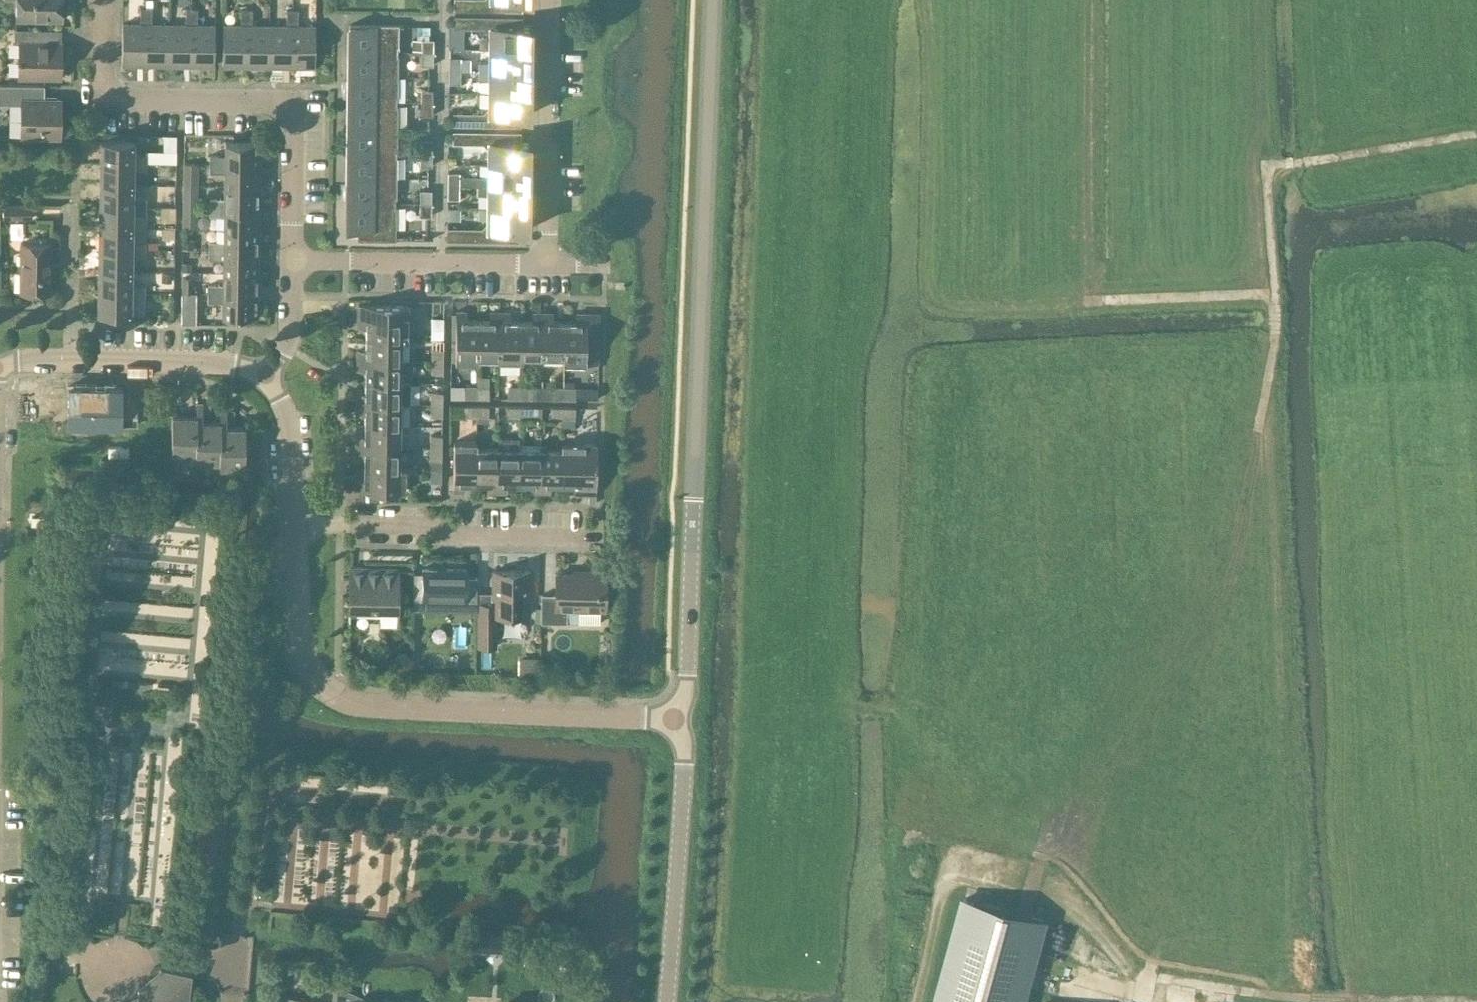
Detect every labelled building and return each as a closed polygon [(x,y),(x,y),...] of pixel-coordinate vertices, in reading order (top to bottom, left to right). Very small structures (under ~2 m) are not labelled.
[(61,19),(61,0),(16,0),(16,16),(32,17),(32,18),(61,19)] [(456,7),(520,8),(520,7),(519,7),(519,0),(456,0),(456,7)] [(141,5),(141,13),(152,13),(152,5),(146,5),(141,5)] [(287,8),(287,15),(299,16),(299,8),(293,8),(287,8)] [(122,62),(122,63),(145,63),(146,21),(152,21),(152,13),(141,13),(141,21),(123,21),(122,62)] [(169,22),(168,63),(191,64),(192,23),(198,22),(198,14),(186,13),(186,22),(169,22)] [(491,48),(531,48),(531,26),(518,26),(519,17),(519,16),(456,14),(456,27),(457,27),(457,26),(486,26),(491,32),(491,48)] [(224,23),(223,64),(246,64),(247,23),(253,23),(253,15),(241,15),(241,23),(224,23)] [(270,23),(269,65),(292,65),(293,24),(298,24),(299,16),(287,15),(287,24),(270,23)] [(146,21),(145,63),(168,63),(169,22),(152,21),(146,21)] [(192,23),(191,64),(215,64),(215,22),(198,22),(192,23)] [(247,23),(246,64),(269,65),(270,23),(253,23),(247,23)] [(350,49),(398,50),(399,25),(405,25),(405,24),(350,23),(350,49)] [(293,24),(292,65),(316,65),(316,24),(298,24),(293,24)] [(61,77),(61,40),(50,40),(50,28),(14,27),(13,41),(19,41),(19,76),(61,77)] [(422,50),(434,50),(434,37),(422,37),(422,50)] [(530,70),(531,48),(491,48),(491,61),(480,61),(480,69),(530,70)] [(398,75),(398,50),(350,49),(349,74),(398,75)] [(434,63),(434,50),(422,50),(422,63),(434,63)] [(450,69),(462,69),(462,55),(450,55),(450,69)] [(461,82),(462,69),(450,69),(450,82),(461,82)] [(491,91),(530,92),(530,70),(480,69),(480,77),(491,77),(491,91)] [(349,74),(349,100),(397,100),(398,75),(349,74)] [(60,97),(45,97),(45,83),(0,83),(0,102),(21,102),(21,135),(60,135),(60,97)] [(421,101),(433,101),(433,88),(422,87),(421,101)] [(529,114),(530,92),(491,91),(490,106),(484,112),(456,112),(456,110),(454,110),(454,123),(518,124),(518,123),(517,123),(517,114),(529,114)] [(397,100),(349,100),(349,125),(397,126),(397,100)] [(433,114),(433,101),(421,101),(421,114),(433,114)] [(397,126),(349,125),(348,150),(396,151),(397,126)] [(489,163),(529,163),(529,141),(517,141),(517,132),(518,132),(518,131),(454,130),(454,143),(455,143),(455,141),(484,141),(489,148),(489,163)] [(421,151),(432,151),(433,138),(421,138),(421,151)] [(100,139),(100,161),(146,162),(146,154),(134,153),(134,139),(100,139)] [(209,162),(260,163),(261,141),(225,140),(225,154),(209,153),(209,162)] [(396,176),(396,151),(348,150),(348,175),(396,176)] [(432,165),(432,151),(421,151),(420,164),(432,165)] [(146,170),(146,162),(100,161),(100,183),(134,183),(134,169),(146,170)] [(260,163),(209,162),(209,171),(225,171),(224,184),(260,185),(260,163)] [(184,163),(183,185),(198,185),(198,163),(184,163)] [(528,185),(529,163),(489,163),(489,176),(478,176),(478,184),(528,185)] [(448,184),(460,184),(460,171),(448,171),(448,184)] [(396,176),(348,175),(348,201),(396,201),(396,176)] [(133,197),(134,183),(100,183),(99,205),(146,205),(146,197),(133,197)] [(260,185),(224,184),(224,197),(209,197),(209,205),(259,206),(260,185)] [(460,197),(460,184),(448,184),(448,197),(460,197)] [(489,206),(528,207),(528,185),(478,184),(478,193),(489,193),(489,206)] [(198,206),(198,185),(183,185),(183,206),(198,206)] [(420,202),(432,202),(432,189),(420,188),(420,202)] [(160,192),(160,205),(175,206),(175,192),(160,192)] [(395,238),(396,201),(348,201),(347,227),(359,227),(359,236),(359,237),(395,238)] [(31,216),(31,203),(3,202),(3,215),(31,216)] [(431,215),(432,202),(420,202),(420,215),(431,215)] [(145,213),(146,205),(99,205),(99,226),(133,226),(133,213),(145,213)] [(224,215),(223,227),(259,228),(259,206),(209,205),(209,214),(224,215)] [(198,228),(198,206),(183,206),(183,228),(198,228)] [(528,229),(528,207),(489,206),(488,222),(482,228),(449,227),(449,225),(447,225),(447,237),(445,237),(445,238),(516,239),(516,238),(515,238),(515,229),(528,229)] [(133,240),(133,226),(99,226),(99,247),(145,248),(145,240),(133,240)] [(259,228),(223,227),(223,240),(208,240),(208,249),(258,250),(259,228)] [(182,239),(182,249),(193,249),(194,239),(182,239)] [(50,289),(50,242),(20,242),(20,289),(50,289)] [(98,269),(132,270),(132,256),(145,256),(145,248),(99,247),(98,269)] [(258,250),(208,249),(208,257),(224,257),(223,270),(258,271),(258,250)] [(182,262),(181,271),(191,271),(191,263),(182,262)] [(132,283),(132,270),(98,269),(98,291),(145,291),(145,283),(132,283)] [(258,271),(223,270),(223,283),(208,283),(208,292),(258,293),(258,271)] [(162,272),(162,282),(172,282),(173,273),(162,272)] [(182,289),(182,290),(191,290),(191,276),(182,276),(182,289)] [(145,291),(98,291),(98,312),(132,313),(132,299),(144,299),(145,291)] [(195,307),(195,292),(182,291),(182,307),(195,307)] [(257,315),(258,293),(208,292),(196,292),(196,300),(223,301),(222,314),(257,315)] [(401,338),(401,339),(408,339),(408,304),(358,303),(359,325),(366,325),(366,337),(401,338)] [(478,355),(478,319),(466,319),(466,311),(456,311),(455,361),(478,361),(478,355)] [(490,319),(478,319),(478,355),(478,361),(486,361),(486,355),(499,355),(500,311),(490,311),(490,319)] [(521,355),(521,320),(509,320),(510,311),(500,311),(499,355),(500,355),(499,362),(521,362),(521,355)] [(521,355),(543,356),(543,312),(534,312),(533,320),(521,320),(521,355)] [(564,356),(565,321),(553,320),(553,312),(543,312),(543,356),(564,356)] [(564,356),(563,362),(598,363),(599,313),(577,312),(577,321),(565,321),(564,356)] [(433,338),(443,338),(444,317),(433,317),(433,338)] [(401,338),(366,337),(366,349),(358,349),(358,359),(401,360),(401,339),(401,338)] [(432,360),(443,360),(444,348),(432,348),(432,360)] [(401,360),(358,359),(358,369),(365,369),(365,381),(401,381),(401,360)] [(443,372),(443,360),(432,360),(432,372),(443,372)] [(401,381),(365,381),(365,393),(357,393),(357,402),(400,403),(401,381)] [(135,425),(136,400),(121,400),(122,385),(67,384),(66,425),(120,426),(121,424),(135,425)] [(465,397),(477,397),(477,386),(465,386),(465,397)] [(477,386),(477,397),(489,397),(489,386),(477,386)] [(508,397),(520,398),(520,387),(508,386),(508,397)] [(520,387),(520,398),(532,398),(533,387),(520,387)] [(551,398),(564,398),(564,387),(552,387),(551,398)] [(564,387),(564,398),(576,399),(576,387),(564,387)] [(431,403),(443,404),(443,391),(432,391),(431,403)] [(400,403),(357,402),(357,412),(365,412),(365,424),(400,425),(400,403)] [(195,460),(219,461),(220,420),(197,420),(197,415),(201,415),(202,403),(196,403),(196,415),(195,455),(195,460)] [(210,415),(210,403),(202,403),(201,415),(210,415)] [(443,416),(443,404),(431,403),(431,416),(443,416)] [(477,416),(477,405),(465,405),(465,416),(477,416)] [(489,405),(477,405),(477,416),(489,416),(489,405)] [(520,417),(520,406),(508,406),(508,417),(520,417)] [(532,406),(520,406),(520,417),(532,417),(532,406)] [(563,418),(564,406),(551,406),(551,417),(563,418)] [(576,407),(564,406),(563,418),(576,418),(576,407)] [(245,439),(245,426),(221,426),(221,421),(226,421),(227,408),(220,408),(220,420),(219,461),(219,466),(244,466),(244,464),(245,451),(245,439)] [(234,421),(234,408),(227,408),(226,421),(234,421)] [(171,454),(195,455),(196,415),(172,414),(171,454)] [(400,425),(365,424),(364,436),(357,436),(356,446),(400,446),(400,425)] [(253,426),(245,426),(245,439),(253,439),(253,426)] [(431,447),(442,447),(442,435),(431,434),(431,447)] [(519,483),(519,448),(520,437),(498,437),(498,448),(497,492),(507,492),(507,483),(519,483)] [(253,439),(245,439),(245,451),(253,451),(253,439)] [(476,448),(477,448),(477,441),(454,441),(453,491),(464,491),(464,483),(476,483),(476,448)] [(562,442),(562,449),(563,449),(562,484),(574,484),(574,493),(596,493),(597,443),(562,442)] [(108,457),(127,457),(127,446),(108,447),(108,457)] [(364,455),(364,467),(399,468),(399,467),(400,446),(356,446),(356,455),(364,455)] [(442,459),(442,447),(431,447),(431,459),(442,459)] [(476,448),(476,483),(488,483),(488,491),(497,492),(498,448),(477,448),(476,448)] [(531,492),(540,492),(541,449),(519,448),(519,483),(531,484),(531,492)] [(550,484),(562,484),(563,449),(562,449),(541,449),(540,492),(550,492),(550,484)] [(253,451),(245,451),(244,464),(253,464),(253,451)] [(244,464),(244,466),(244,476),(253,476),(253,464),(244,464)] [(406,467),(399,467),(399,468),(364,467),(364,479),(356,479),(355,489),(405,490),(406,467)] [(441,481),(442,469),(430,468),(430,481),(441,481)] [(32,516),(32,524),(44,524),(44,523),(44,516),(32,516)] [(397,625),(398,568),(349,567),(349,608),(380,609),(380,624),(397,625)] [(414,573),(413,610),(423,610),(424,600),(464,601),(464,609),(477,609),(477,602),(477,592),(477,577),(465,577),(465,569),(422,568),(422,573),(414,573)] [(510,571),(493,571),(493,602),(479,602),(478,647),(497,647),(497,616),(513,616),(513,615),(529,615),(530,570),(510,570),(510,571)] [(541,622),(550,623),(550,628),(558,628),(558,623),(567,623),(567,609),(579,609),(579,623),(600,623),(601,592),(606,592),(606,571),(583,571),(583,574),(556,574),(555,595),(541,594),(541,622)] [(1044,919),(966,897),(965,898),(937,1001),(1021,1001),(1044,919)] [(486,949),(487,931),(486,931),(473,931),(472,948),(486,949)] [(191,973),(159,970),(138,990),(137,1001),(188,1001),(191,973)]
